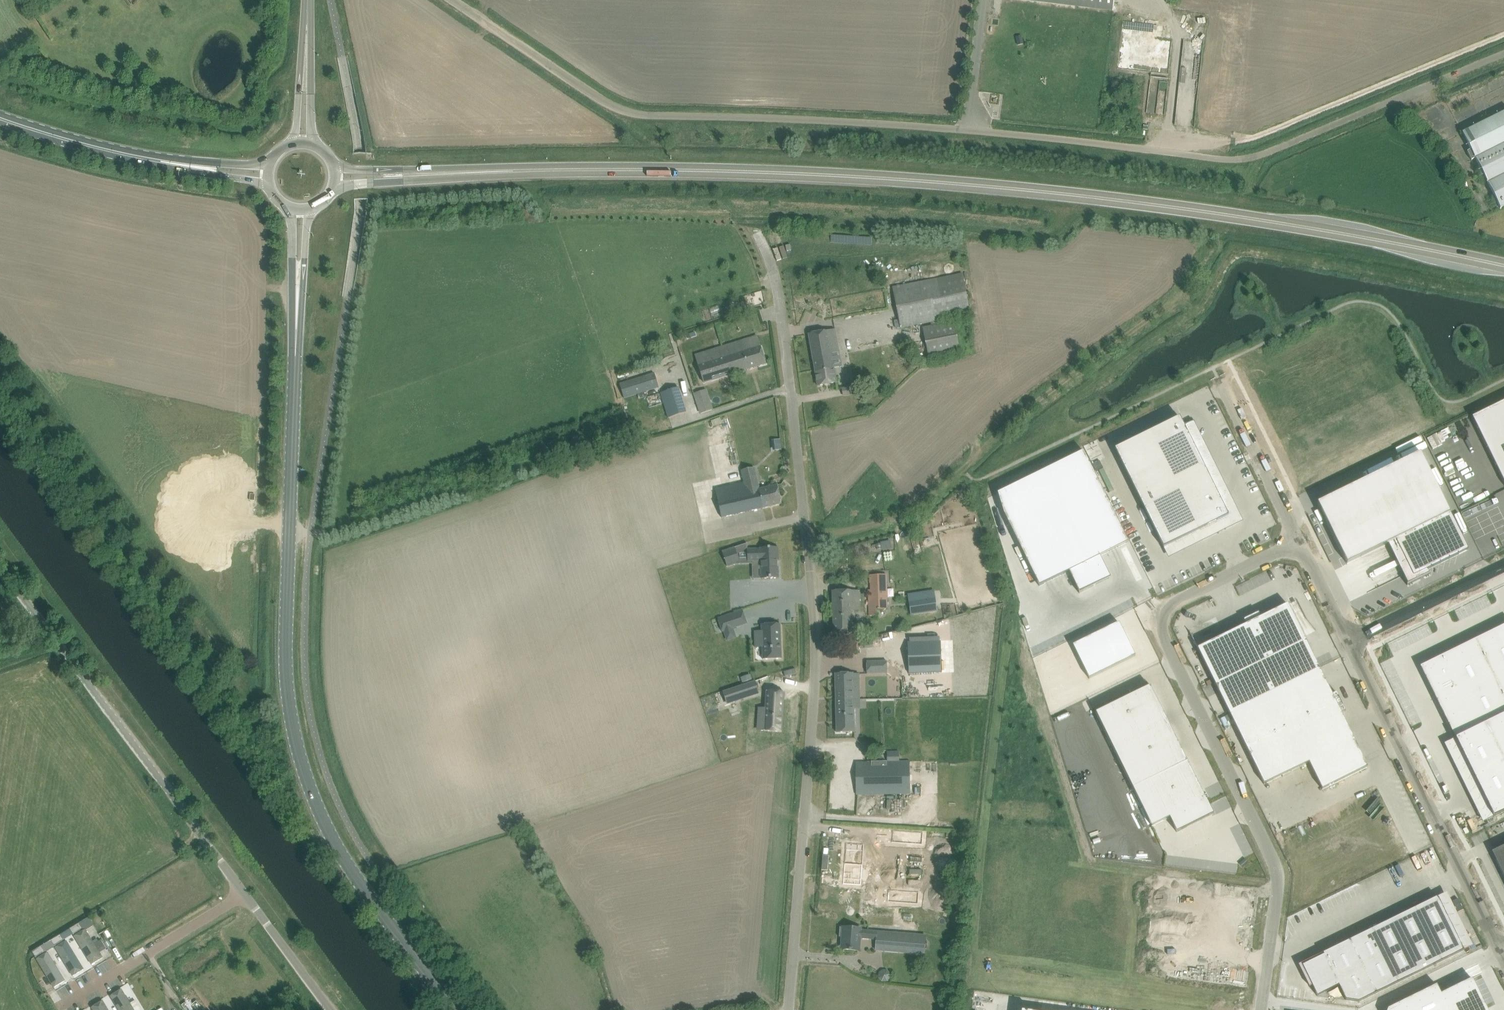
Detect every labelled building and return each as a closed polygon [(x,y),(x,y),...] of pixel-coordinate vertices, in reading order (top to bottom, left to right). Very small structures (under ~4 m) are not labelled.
[(1113,9),(1114,0),(1038,0),(1113,9)] [(1462,133),(1471,149),(1467,151),(1471,160),(1475,158),(1500,208),(1503,206),(1503,112),(1462,133)] [(893,287),(900,327),(971,314),(963,274),(893,287)] [(923,328),(929,357),(960,351),(954,321),(923,328)] [(820,332),(809,334),(818,386),(837,382),(834,369),(834,368),(832,355),(831,351),(839,350),(835,330),(820,332)] [(703,363),(699,364),(704,383),(766,364),(761,345),(745,350),(742,340),(700,353),(703,363)] [(655,372),(620,384),(624,398),(660,387),(655,372)] [(856,386),(843,388),(844,396),(858,393),(856,386)] [(660,394),(668,417),(687,411),(679,387),(660,394)] [(696,392),(699,406),(705,405),(706,409),(713,408),(709,389),(696,392)] [(1472,417),(1503,482),(1503,401),(1472,417)] [(1180,417),(1115,448),(1164,548),(1198,531),(1202,539),(1240,520),(1221,480),(1213,484),(1180,417)] [(775,450),(784,448),(782,438),(773,440),(775,450)] [(1082,449),(993,492),(1037,583),(1066,568),(1077,590),(1107,576),(1096,554),(1126,540),(1082,449)] [(1420,452),(1317,503),(1340,549),(1347,563),(1387,544),(1388,544),(1396,540),(1411,572),(1403,575),(1408,584),(1407,584),(1407,585),(1430,574),(1430,573),(1429,574),(1427,570),(1468,550),(1443,499),(1420,452)] [(746,492),(717,498),(718,500),(721,517),(772,506),(782,503),(778,485),(757,489),(754,478),(757,477),(755,468),(745,470),(742,470),(744,483),(746,492)] [(761,546),(750,547),(750,559),(762,559),(763,576),(780,575),(780,565),(778,565),(778,558),(780,558),(780,545),(761,545),(761,546)] [(735,547),(722,551),(727,565),(739,561),(736,551),(735,547)] [(887,608),(886,574),(870,575),(871,589),(869,589),(869,616),(875,616),(876,609),(887,608)] [(1240,585),(1244,592),(1259,585),(1255,577),(1240,585)] [(852,611),(860,611),(859,590),(833,591),(834,635),(844,635),(859,634),(859,623),(852,623),(852,611)] [(914,597),(916,614),(936,612),(935,595),(914,597)] [(1389,598),(1379,603),(1381,608),(1391,602),(1389,598)] [(1246,624),(1197,648),(1264,784),(1309,762),(1322,789),(1368,767),(1341,713),(1346,711),(1337,692),(1332,694),(1288,604),(1261,617),(1258,612),(1244,620),(1246,624)] [(732,613),(718,618),(722,631),(737,627),(732,613)] [(1136,656),(1119,622),(1073,645),(1079,656),(1090,679),(1121,663),(1136,656)] [(1422,667),(1436,695),(1434,696),(1455,738),(1503,714),(1503,625),(1439,657),(1440,659),(1422,667)] [(763,641),(756,642),(756,652),(764,652),(764,664),(783,663),(781,628),(762,629),(763,641)] [(941,640),(907,642),(909,673),(942,671),(941,640)] [(887,661),(867,661),(868,674),(887,673),(887,661)] [(845,673),(835,674),(836,700),(854,699),(854,689),(859,689),(860,689),(859,673),(853,674),(853,673),(845,673)] [(753,682),(721,692),(725,703),(756,693),(753,682)] [(1150,685),(1096,712),(1152,826),(1170,817),(1177,832),(1187,827),(1186,825),(1213,813),(1206,799),(1206,798),(1150,685)] [(758,718),(757,737),(778,738),(780,698),(762,697),(761,718),(758,718)] [(855,732),(854,699),(836,700),(837,732),(855,732)] [(1455,738),(1493,817),(1503,812),(1503,714),(1455,738)] [(910,761),(866,762),(856,762),(856,795),(910,794),(910,761)] [(882,826),(881,837),(911,840),(912,828),(882,826)] [(867,840),(863,913),(892,915),(896,841),(867,840)] [(847,843),(845,863),(863,864),(864,844),(847,843)] [(1492,852),(1503,877),(1503,847),(1492,852)] [(845,863),(844,883),(861,885),(863,864),(845,863)] [(1323,954),(1302,965),(1312,985),(1317,996),(1339,985),(1346,1000),(1359,1001),(1395,983),(1464,950),(1437,896),(1323,953),(1323,954)] [(79,923),(70,929),(73,934),(83,928),(79,923)] [(860,928),(840,927),(840,937),(845,937),(844,949),(859,950),(860,937),(876,939),(875,950),(926,954),(927,936),(860,930),(860,928)] [(84,931),(75,936),(92,964),(103,958),(99,952),(94,943),(86,931),(86,930),(84,931)] [(61,934),(51,940),(54,945),(55,945),(62,941),(63,940),(64,940),(62,937),(61,934)] [(56,948),(73,976),(84,969),(67,942),(67,941),(64,943),(63,943),(56,948)] [(42,946),(32,952),(36,957),(40,954),(41,954),(45,951),(44,949),(42,946)] [(41,957),(37,959),(54,987),(65,981),(48,954),(48,953),(42,956),(41,957)] [(1387,1009),(1488,1009),(1472,978),(1441,993),(1436,984),(1388,1008),(1387,1009)] [(111,996),(114,1000),(119,1009),(134,1009),(139,1007),(135,1000),(130,1003),(122,990),(111,996)] [(92,1007),(94,1009),(108,1009),(106,1005),(103,1001),(92,1007)]
